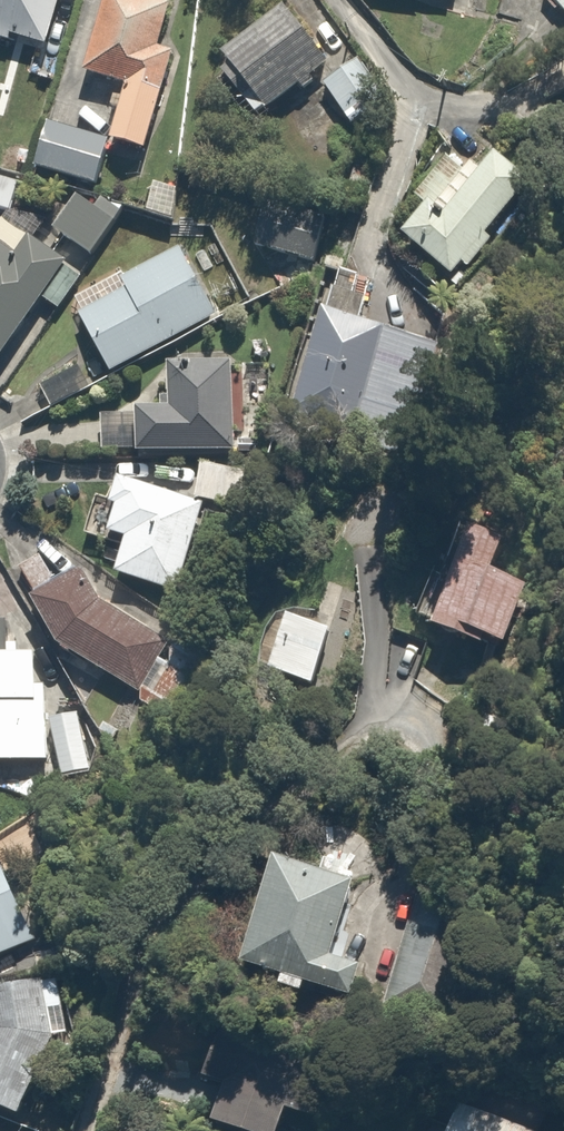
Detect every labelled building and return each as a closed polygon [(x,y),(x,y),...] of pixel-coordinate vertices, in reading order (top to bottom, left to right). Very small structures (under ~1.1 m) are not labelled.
[(58,43),(69,0),(0,0),(0,28),(58,43)] [(168,0),(112,0),(93,78),(127,86),(113,142),(113,143),(156,154),(180,56),(168,53),(180,3),(168,0)] [(336,64),(288,7),(226,58),(273,116),(336,64)] [(353,64),(324,85),(355,128),(384,108),(353,64)] [(113,142),(54,125),(42,169),(101,186),(113,142)] [(438,211),(413,240),(463,281),(541,188),(501,154),(485,174),(474,165),(466,174),(447,158),(417,194),(438,211)] [(0,169),(0,204),(16,206),(19,172),(0,169)] [(115,219),(78,197),(58,232),(95,254),(115,219)] [(325,216),(267,206),(259,248),(318,258),(325,216)] [(0,239),(0,355),(9,360),(68,262),(30,239),(22,252),(0,239)] [(109,371),(241,317),(225,277),(200,287),(186,253),(123,279),(127,290),(84,308),(109,371)] [(446,343),(337,316),(309,429),(419,456),(446,343)] [(240,453),(237,367),(179,368),(180,412),(141,413),(142,456),(240,453)] [(119,499),(99,495),(90,535),(129,544),(121,578),(191,594),(211,502),(123,482),(119,499)] [(552,554),(483,529),(463,586),(440,578),(422,626),(514,660),(552,554)] [(191,632),(102,590),(92,572),(81,577),(63,544),(21,566),(69,657),(158,700),(191,632)] [(0,608),(0,763),(50,764),(52,687),(43,687),(44,656),(25,656),(26,627),(4,626),(4,608),(0,608)] [(338,626),(302,612),(276,680),(313,694),(338,626)] [(89,717),(58,719),(62,773),(93,771),(89,717)] [(355,880),(275,862),(250,980),(355,1003),(363,964),(338,958),(355,880)] [(0,884),(0,965),(54,941),(23,873),(0,884)] [(462,909),(416,898),(387,1016),(433,1027),(462,909)] [(0,995),(0,1106),(44,1125),(72,1030),(61,979),(0,995)] [(227,1043),(216,1085),(231,1089),(220,1130),(308,1130),(324,1068),(227,1043)] [(447,1130),(563,1130),(462,1092),(447,1130)]
